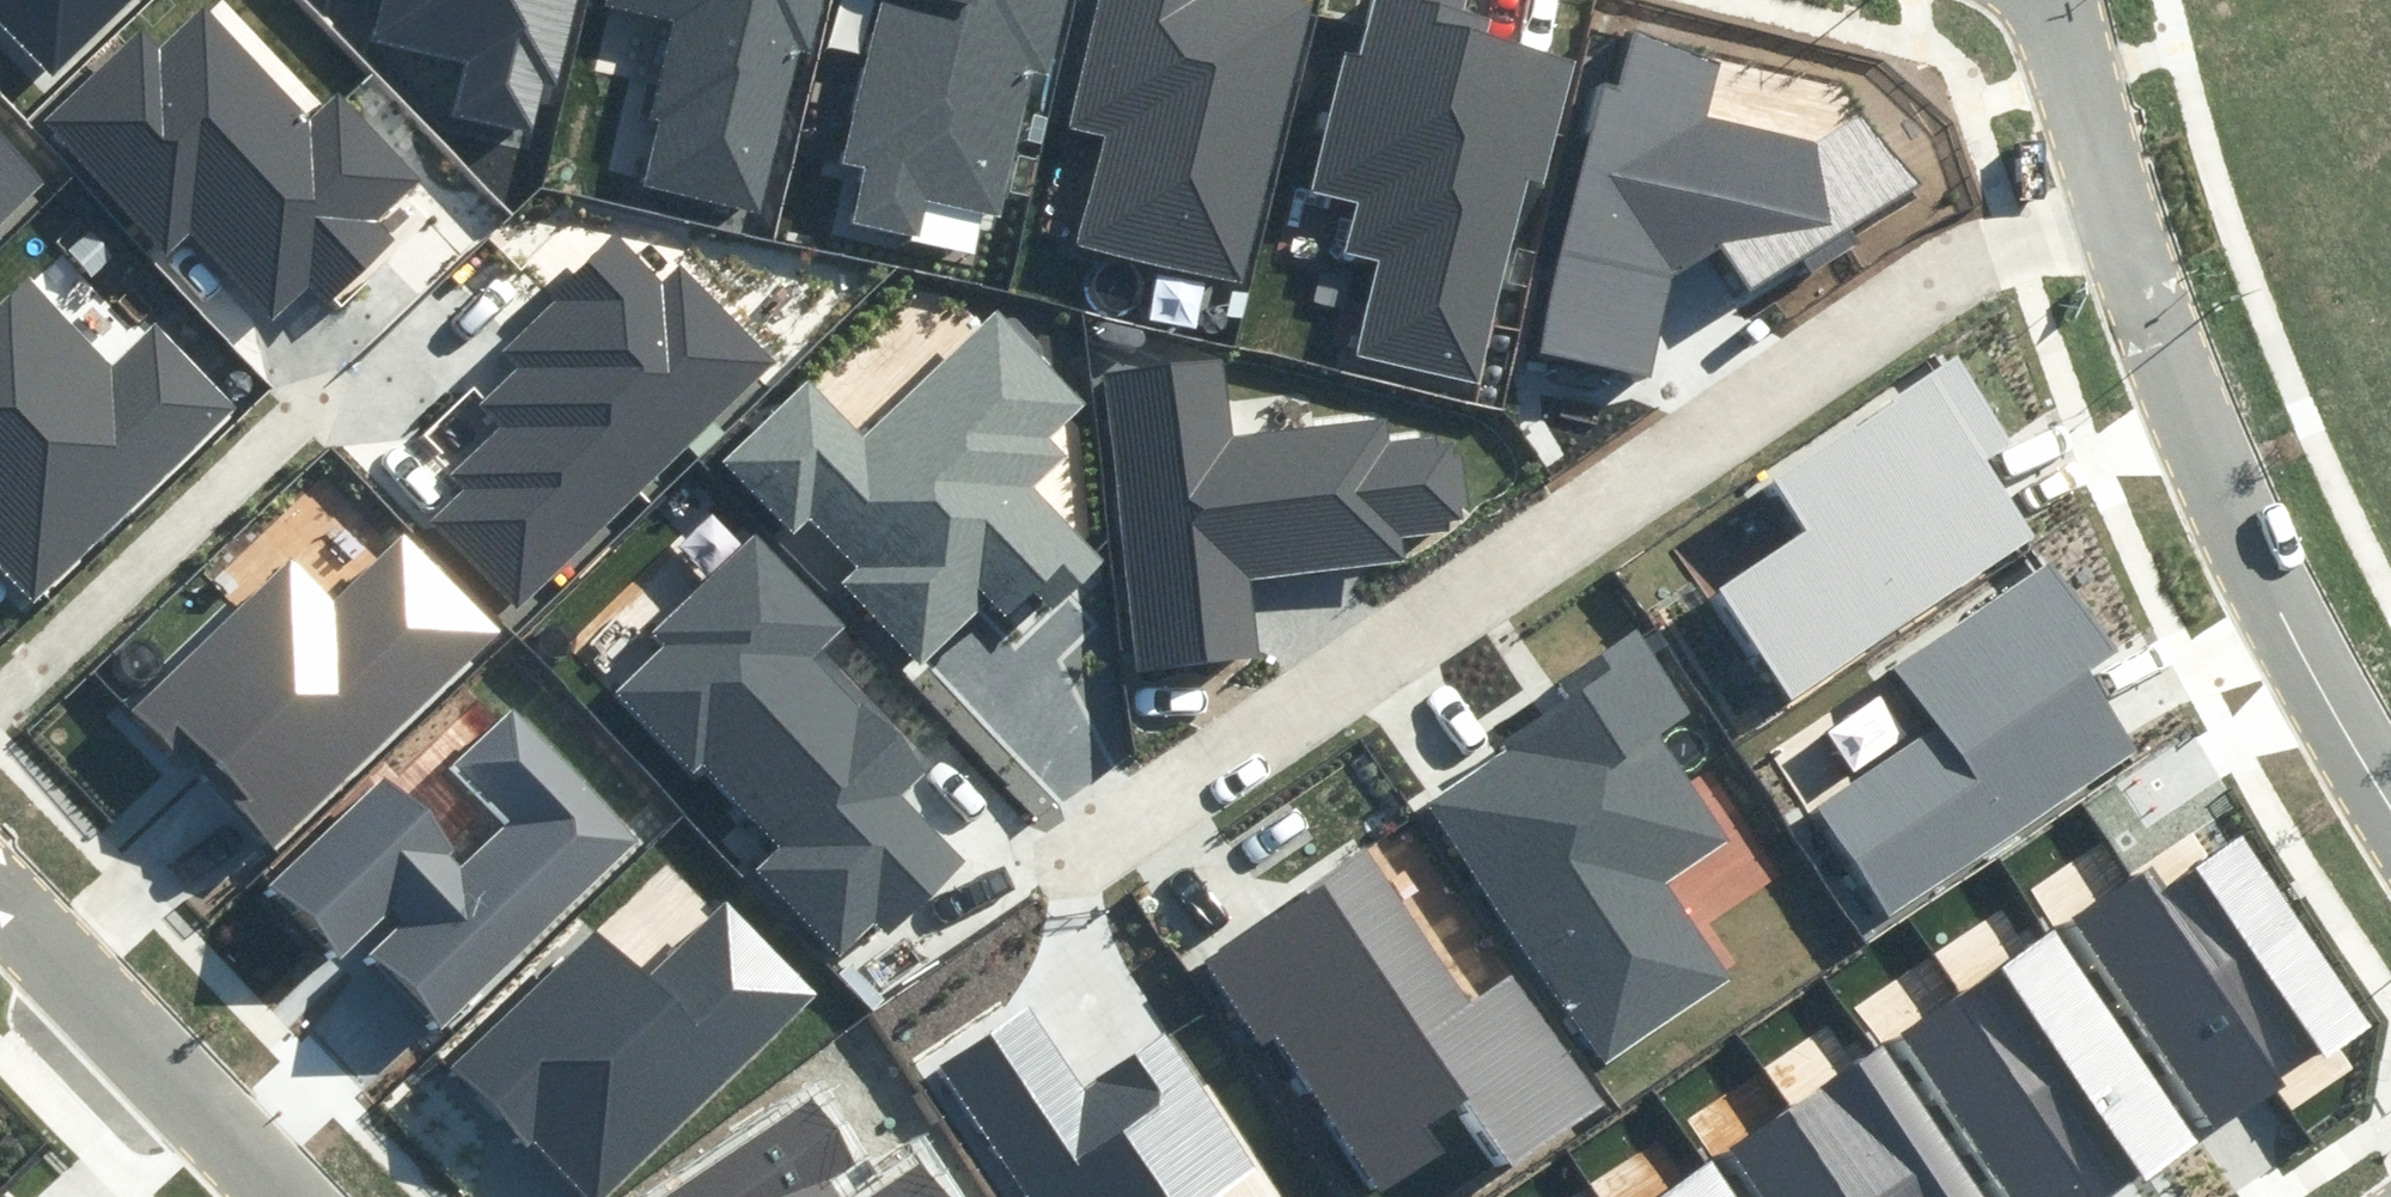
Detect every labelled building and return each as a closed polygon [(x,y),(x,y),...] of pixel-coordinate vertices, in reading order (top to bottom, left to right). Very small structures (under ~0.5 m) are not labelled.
[(139,0),(0,0),(0,18),(59,78),(139,0)] [(576,0),(372,0),(361,43),(465,70),(453,115),(540,138),(576,0)] [(816,0),(619,0),(684,17),(641,179),(760,210),(816,0)] [(839,158),(857,162),(844,219),(926,238),(934,203),(993,217),(1027,69),(1056,75),(1074,0),(876,0),(839,158)] [(1240,283),(1316,1),(1313,0),(1098,0),(1062,132),(1105,144),(1079,240),(1240,283)] [(1574,60),(1489,39),(1494,17),(1465,10),(1468,0),(1370,0),(1358,52),(1348,49),(1314,188),(1356,199),(1344,247),(1384,257),(1361,350),(1474,378),(1524,177),(1544,181),(1574,60)] [(192,242),(311,125),(204,10),(159,53),(139,31),(40,122),(171,262),(192,242)] [(1726,56),(1631,36),(1621,85),(1595,80),(1536,351),(1652,376),(1674,273),(1722,238),(1831,223),(1819,138),(1713,116),(1726,56)] [(311,125),(192,242),(265,320),(308,279),(327,300),(406,227),(386,206),(420,175),(344,94),(311,125)] [(0,132),(0,212),(40,174),(0,132)] [(613,236),(503,344),(646,486),(772,363),(685,275),(668,292),(613,236)] [(236,402),(163,322),(114,366),(35,280),(0,312),(0,561),(28,592),(236,402)] [(805,375),(721,457),(793,530),(806,516),(853,564),(833,583),(919,671),(987,604),(1020,637),(1100,558),(1035,492),(1072,456),(1054,438),(1092,401),(998,306),(865,436),(805,375)] [(1202,324),(1204,327),(1208,330),(1211,331),(1215,331),(1219,330),(1222,327),(1225,324),(1226,320),(1225,316),(1223,312),(1220,309),(1217,308),(1213,307),(1209,308),(1206,310),(1203,313),(1202,316),(1201,320),(1202,324)] [(1099,335),(1101,337),(1103,339),(1105,340),(1108,340),(1111,339),(1113,337),(1114,335),(1115,332),(1115,329),(1113,327),(1111,325),(1109,324),(1106,323),(1104,324),(1102,325),(1100,327),(1099,330),(1099,332),(1099,335)] [(1124,341),(1126,343),(1128,345),(1130,346),(1133,346),(1136,345),(1138,343),(1139,341),(1140,338),(1140,336),(1138,333),(1137,331),(1134,330),(1131,330),(1129,330),(1127,332),(1125,334),(1124,336),(1124,338),(1124,341)] [(1494,344),(1495,347),(1497,349),(1500,349),(1503,349),(1505,349),(1507,347),(1509,345),(1509,342),(1509,339),(1508,337),(1506,335),(1503,333),(1501,333),(1498,334),(1496,335),(1494,337),(1493,339),(1493,342),(1494,344)] [(520,609),(646,486),(503,344),(462,384),(498,420),(440,477),(452,490),(427,515),(520,609)] [(1712,589),(1784,701),(2033,542),(1980,459),(2005,442),(1951,358),(1772,473),(1807,528),(1712,589)] [(1222,359),(1102,373),(1138,667),(1262,653),(1253,576),(1403,558),(1400,533),(1476,524),(1466,440),(1382,450),(1378,415),(1231,432),(1222,359)] [(1487,376),(1489,378),(1491,380),(1493,381),(1496,381),(1499,380),(1501,378),(1502,376),(1503,373),(1503,371),(1501,368),(1499,366),(1497,365),(1494,365),(1492,365),(1490,366),(1488,368),(1487,371),(1487,373),(1487,376)] [(1482,397),(1484,399),(1486,401),(1489,402),(1491,402),(1494,401),(1496,399),(1498,397),(1498,394),(1498,391),(1497,389),(1495,387),(1492,386),(1490,385),(1487,386),(1485,387),(1483,389),(1482,391),(1482,394),(1482,397)] [(756,867),(838,950),(876,913),(896,933),(967,864),(898,795),(926,769),(823,664),(855,632),(752,527),(648,628),(664,644),(617,689),(775,849),(756,867)] [(336,598),(296,555),(135,706),(270,848),(504,629),(410,529),(336,598)] [(2110,643),(2054,561),(1889,674),(1921,720),(1805,799),(1889,921),(2134,753),(2075,667),(2110,643)] [(1697,712),(1643,630),(1549,691),(1556,702),(1421,790),(1598,1060),(1725,978),(1662,882),(1730,838),(1662,734),(1697,712)] [(382,789),(282,885),(347,952),(389,912),(401,925),(372,953),(447,1031),(646,840),(512,702),(451,761),(514,826),(464,873),(382,789)] [(2242,837),(2162,890),(2289,1077),(2367,1026),(2242,837)] [(1468,1003),(1372,856),(1205,964),(1264,1055),(1283,1043),(1376,1187),(1475,1124),(1505,1171),(1607,1105),(1519,970),(1468,1003)] [(2150,872),(2072,924),(2211,1129),(2289,1077),(2162,890),(2150,872)] [(811,996),(726,909),(656,978),(598,919),(455,1059),(591,1196),(605,1196),(811,996)] [(2049,933),(1971,985),(2110,1190),(2188,1138),(2049,933)] [(1894,1037),(2002,1196),(2100,1196),(2110,1190),(1971,985),(1894,1037)] [(1031,1002),(928,1071),(1013,1196),(1215,1196),(1260,1166),(1167,1031),(1138,1051),(1162,1087),(1086,1083),(1031,1002)] [(1806,1099),(1872,1196),(1985,1196),(1883,1047),(1806,1099)] [(657,1196),(843,1196),(828,1175),(854,1158),(812,1095),(657,1196)] [(1728,1151),(1759,1196),(1872,1196),(1806,1099),(1728,1151)] [(925,1161),(871,1196),(949,1196),(925,1161)] [(1666,1196),(1731,1196),(1711,1167),(1666,1196)]
